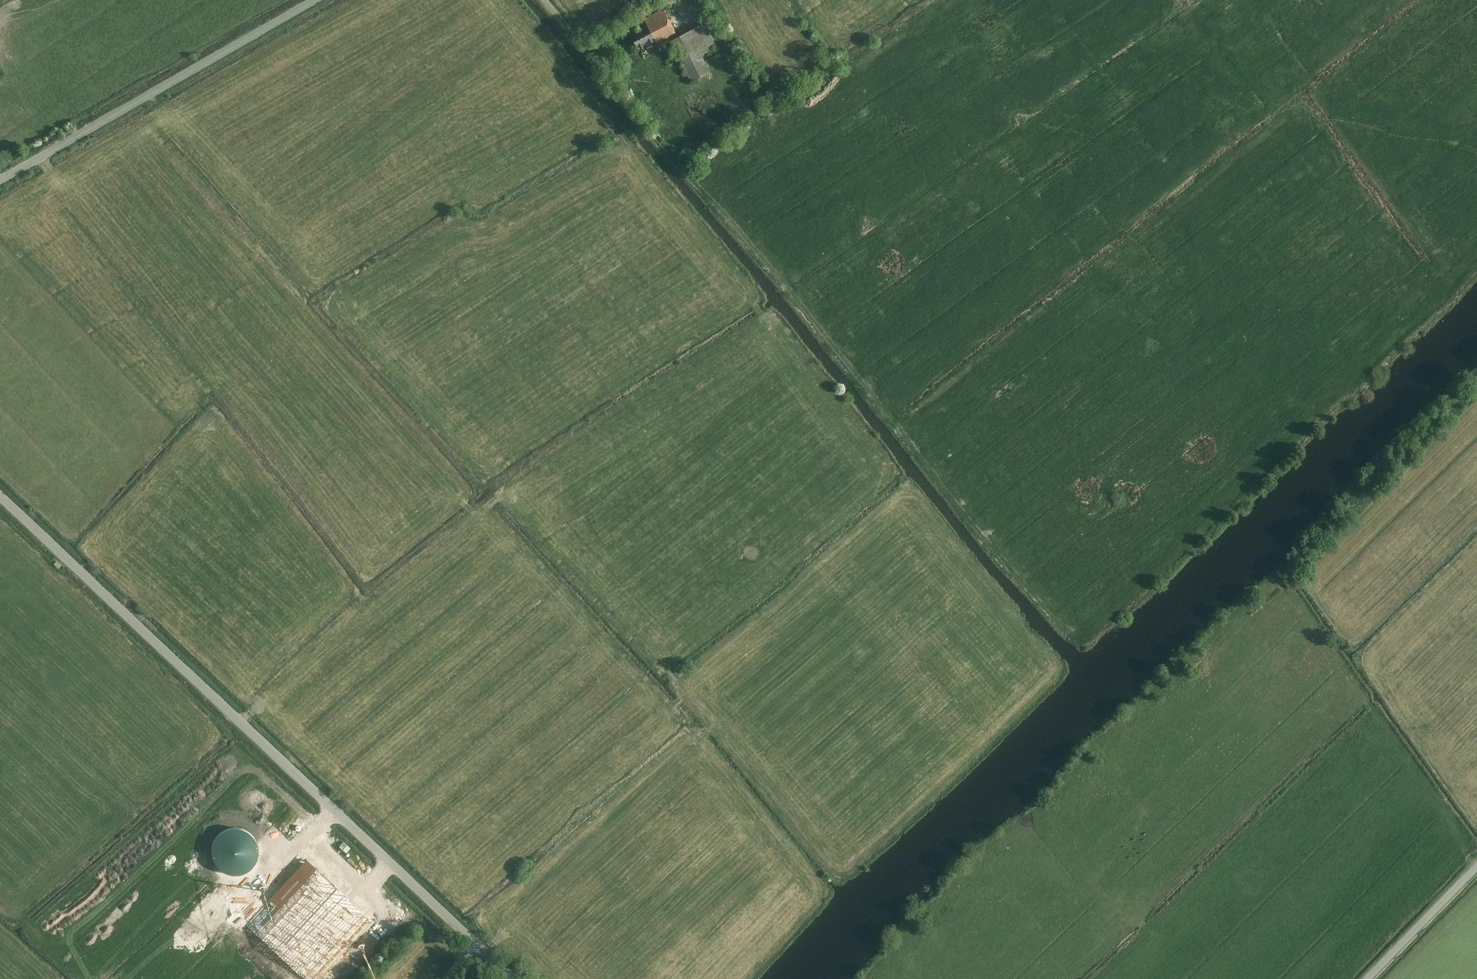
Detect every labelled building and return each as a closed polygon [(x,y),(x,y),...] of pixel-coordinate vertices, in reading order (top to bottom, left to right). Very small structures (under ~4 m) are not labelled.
[(654,41),(656,44),(678,32),(666,9),(643,22),(645,25),(631,33),(640,48),(654,41)] [(704,24),(680,37),(693,61),(702,56),(717,48),(704,24)] [(711,72),(702,56),(693,61),(682,67),(691,83),(711,72)]
